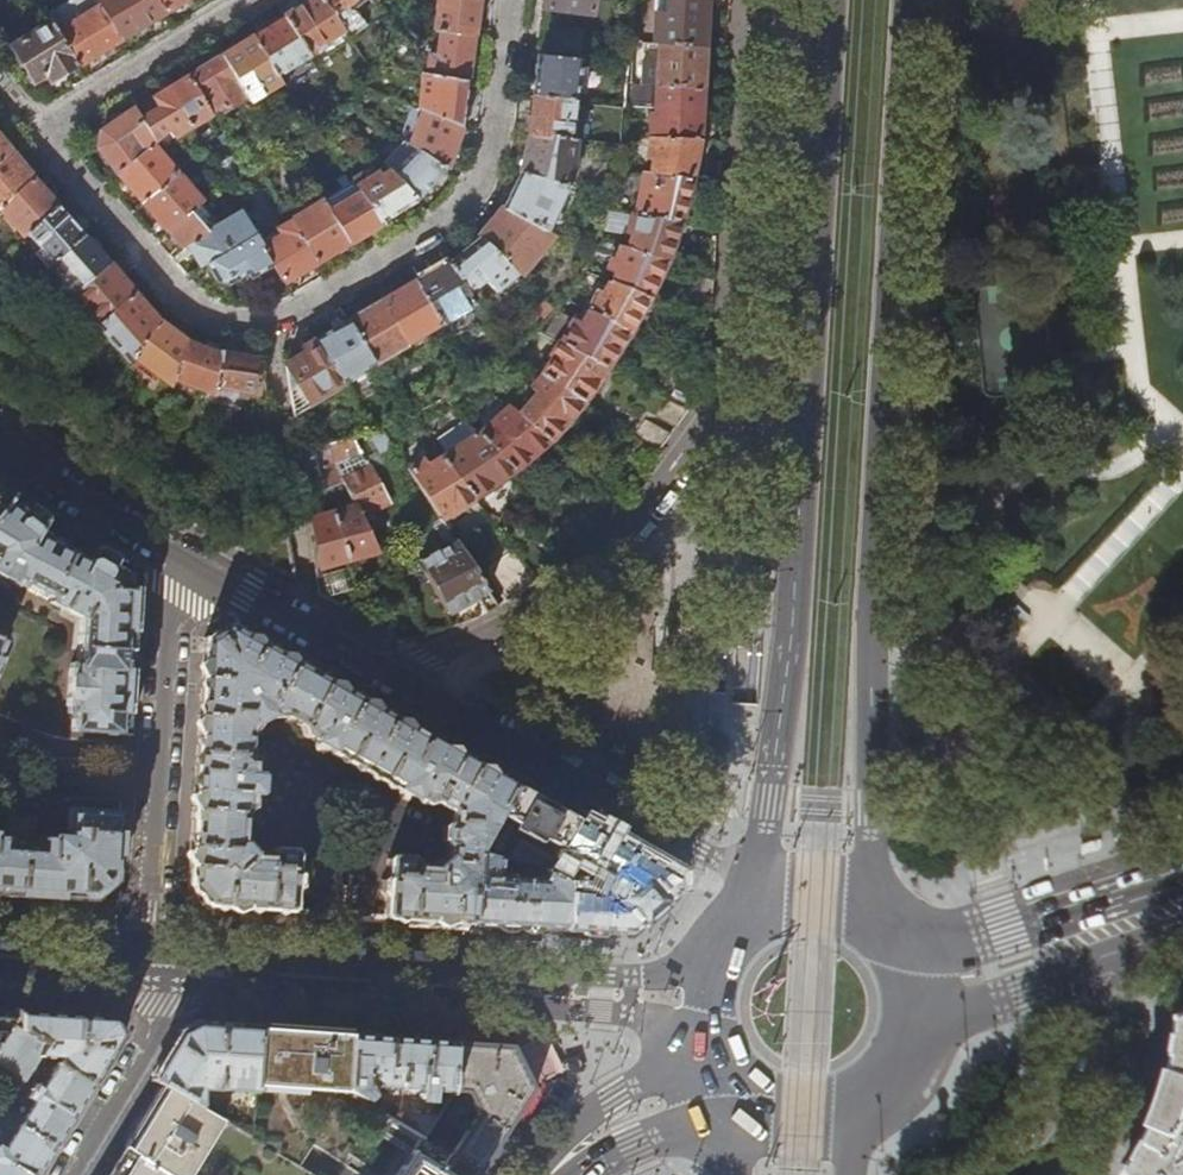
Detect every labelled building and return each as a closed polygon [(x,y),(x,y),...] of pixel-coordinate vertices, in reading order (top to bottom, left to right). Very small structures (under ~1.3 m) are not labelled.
[(52,24),(78,66),(100,54),(122,40),(97,0),(69,0),(46,14),(52,24)] [(122,40),(144,27),(165,14),(156,0),(97,0),(122,40)] [(165,14),(187,0),(156,0),(165,14)] [(285,18),(305,52),(343,30),(337,22),(321,0),(313,0),(300,9),(285,18)] [(364,0),(321,0),(337,22),(364,0)] [(476,0),(436,0),(432,29),(438,30),(472,36),(475,13),(476,0)] [(599,15),(601,0),(554,0),(553,10),(599,15)] [(705,0),(666,0),(665,12),(654,12),(653,42),(659,43),(702,45),(705,0)] [(267,29),(253,38),(277,77),(309,57),(305,52),(285,18),(267,29)] [(65,75),(78,66),(52,24),(13,47),(15,50),(14,56),(20,67),(26,68),(34,82),(38,80),(42,82),(46,83),(52,82),(65,75)] [(469,61),(472,36),(438,30),(435,56),(428,56),(424,75),(466,82),(469,61)] [(239,47),(223,57),(245,94),(250,103),(280,84),(277,77),(253,38),(239,47)] [(700,88),(702,45),(659,43),(656,85),(700,88)] [(530,96),(558,99),(572,100),(578,58),(536,54),(535,62),(530,96)] [(201,71),(188,78),(211,115),(245,94),(223,57),(201,71)] [(464,101),(466,82),(424,75),(420,110),(423,111),(460,127),(464,101)] [(158,97),(136,111),(144,123),(157,144),(170,135),(173,138),(211,115),(188,78),(158,97)] [(696,139),(700,88),(656,85),(654,111),(650,111),(649,136),(696,139)] [(556,114),(558,99),(530,96),(528,106),(523,133),(565,137),(567,115),(556,114)] [(132,132),(144,123),(136,111),(120,121),(104,132),(101,147),(121,174),(146,153),(132,132)] [(452,149),(460,127),(423,111),(409,146),(414,150),(445,169),(452,149)] [(572,138),(565,137),(523,133),(520,144),(514,172),(560,182),(564,183),(572,138)] [(690,177),(696,139),(649,136),(647,156),(651,157),(649,173),(690,177)] [(12,151),(0,137),(0,161),(12,151)] [(154,146),(146,153),(121,174),(132,188),(144,201),(177,174),(154,146)] [(428,188),(445,169),(414,150),(389,171),(416,200),(428,188)] [(12,151),(0,161),(0,207),(34,177),(23,164),(12,151)] [(355,184),(361,193),(380,223),(398,212),(416,200),(389,171),(388,169),(380,174),(377,171),(355,184)] [(614,182),(626,184),(629,171),(618,169),(614,182)] [(540,228),(560,182),(514,172),(510,185),(501,208),(540,228)] [(679,220),(690,177),(649,173),(642,172),(634,212),(679,220)] [(177,174),(144,201),(156,215),(168,230),(201,203),(205,199),(200,193),(195,196),(177,174)] [(34,177),(0,207),(25,236),(28,233),(59,207),(46,191),(34,177)] [(361,193),(329,211),(348,242),(365,232),(380,223),(361,193)] [(291,221),(291,222),(315,262),(332,252),(348,242),(329,211),(323,201),(291,221)] [(201,203),(168,230),(183,248),(188,245),(200,266),(207,262),(254,233),(241,212),(219,226),(201,203)] [(73,222),(59,207),(28,233),(52,263),(84,235),(73,222)] [(549,232),(540,228),(501,208),(491,220),(477,237),(498,256),(518,274),(549,232)] [(666,258),(679,220),(634,212),(631,212),(625,231),(631,233),(627,246),(666,258)] [(281,236),(262,247),(273,265),(283,282),(300,272),(315,262),(291,222),(278,230),(281,236)] [(262,247),(254,233),(207,262),(216,280),(228,284),(247,273),(250,278),(273,265),(262,247)] [(97,250),(84,235),(52,263),(77,291),(80,288),(109,264),(97,250)] [(481,271),(498,256),(477,237),(463,249),(447,263),(468,295),(487,278),(481,271)] [(647,295),(666,258),(627,246),(620,244),(614,257),(610,256),(607,266),(615,270),(612,279),(647,295)] [(430,273),(414,283),(440,323),(473,303),(468,295),(447,263),(430,273)] [(121,278),(109,264),(80,288),(105,316),(133,292),(121,278)] [(628,331),(647,295),(612,279),(610,278),(602,293),(597,291),(589,308),(591,309),(628,331)] [(398,292),(381,302),(406,343),(440,323),(414,283),(398,292)] [(141,301),(133,292),(105,316),(95,324),(126,363),(131,355),(157,319),(141,301)] [(364,312),(347,321),(374,365),(407,345),(406,343),(381,302),(364,312)] [(610,360),(628,331),(591,309),(581,324),(574,320),(561,339),(607,365),(615,370),(618,364),(610,360)] [(172,330),(157,319),(131,355),(170,384),(172,378),(187,341),(172,330)] [(329,332),(314,341),(342,387),(346,394),(380,375),(374,365),(347,321),(329,332)] [(582,400),(607,365),(561,339),(549,355),(552,357),(541,373),(547,377),(582,400)] [(206,348),(187,341),(172,378),(214,395),(222,354),(206,348)] [(304,354),(285,366),(306,408),(316,426),(339,413),(329,395),(342,387),(314,341),(307,345),(301,348),(304,354)] [(239,358),(222,354),(214,395),(246,400),(247,393),(254,394),(260,363),(239,358)] [(306,408),(285,366),(292,416),(306,408)] [(658,394),(662,396),(688,410),(695,400),(701,393),(669,374),(658,394)] [(546,441),(582,400),(547,377),(534,393),(540,397),(521,419),(546,441)] [(675,428),(688,410),(662,396),(650,415),(675,428)] [(512,411),(482,437),(514,471),(546,441),(521,419),(512,411)] [(635,435),(659,451),(671,434),(644,419),(635,435)] [(311,447),(319,472),(324,489),(344,482),(355,507),(358,514),(384,502),(387,508),(391,506),(368,461),(341,475),(337,466),(364,453),(355,435),(311,447)] [(480,435),(442,458),(473,499),(514,471),(482,437),(480,435)] [(300,475),(319,472),(311,447),(296,449),(300,475)] [(441,518),(473,499),(442,458),(430,465),(425,459),(410,469),(441,518)] [(13,494),(0,481),(0,510),(13,494)] [(0,510),(0,575),(21,586),(16,595),(44,611),(49,602),(79,618),(76,663),(70,663),(66,714),(73,714),(72,730),(126,734),(132,646),(137,570),(97,548),(91,558),(62,542),(40,529),(46,519),(13,494),(0,510)] [(355,507),(331,513),(345,560),(375,550),(358,514),(355,507)] [(314,568),(345,560),(331,513),(307,519),(314,568)] [(497,607),(455,540),(435,550),(423,528),(407,536),(421,562),(447,612),(475,597),(486,613),(497,607)] [(537,581),(513,550),(484,569),(505,603),(515,597),(520,593),(537,581)] [(453,626),(447,612),(421,562),(396,575),(422,634),(432,631),(453,626)] [(471,924),(475,852),(513,786),(487,770),(230,624),(204,638),(187,884),(206,906),(252,909),(294,912),(294,891),(299,887),(300,875),(296,871),(298,853),(293,848),(275,847),(270,851),(269,854),(253,853),(244,843),(246,812),(253,807),(254,792),(257,792),(260,789),(261,776),(258,772),(255,771),(256,758),(251,752),(251,735),(258,722),(260,722),(259,720),(268,716),(269,717),(284,718),(303,729),(304,736),(331,752),(331,753),(397,791),(398,790),(427,806),(436,804),(450,812),(449,822),(444,826),(442,842),(448,847),(446,860),(440,865),(419,864),(419,862),(414,856),(393,855),(387,859),(386,875),(382,879),(380,893),(384,898),(383,918),(471,924)] [(542,802),(513,786),(475,852),(501,858),(541,869),(544,870),(574,820),(542,802)] [(66,897),(93,899),(116,879),(118,847),(120,812),(69,808),(66,837),(34,835),(35,816),(8,814),(6,835),(0,835),(0,893),(66,897)] [(574,820),(544,870),(564,881),(562,930),(583,931),(627,934),(674,894),(672,876),(574,820)] [(501,858),(475,852),(471,924),(513,927),(562,930),(564,881),(544,870),(541,869),(540,883),(526,882),(526,875),(517,874),(516,881),(500,880),(501,858)] [(10,1021),(11,1012),(0,1011),(0,1035),(10,1021)] [(11,1012),(10,1021),(0,1035),(0,1062),(25,1078),(30,1069),(45,1046),(20,1028),(23,1013),(11,1012)] [(73,1016),(23,1013),(20,1028),(45,1046),(30,1069),(38,1069),(46,1056),(60,1057),(56,1064),(92,1085),(107,1060),(123,1035),(115,1019),(73,1016)] [(256,1086),(259,1029),(248,1028),(196,1024),(180,1033),(169,1052),(151,1080),(161,1086),(200,1109),(202,1090),(255,1094),(256,1086)] [(299,1031),(259,1029),(256,1086),(346,1091),(351,1035),(299,1031)] [(346,1091),(372,1106),(382,1088),(392,1089),(391,1107),(386,1115),(422,1137),(433,1121),(447,1100),(448,1090),(453,1042),(434,1041),(361,1036),(351,1035),(346,1091)] [(489,1045),(453,1042),(448,1090),(465,1091),(475,1113),(471,1119),(466,1117),(461,1124),(466,1127),(459,1137),(433,1121),(422,1137),(449,1153),(480,1171),(506,1131),(534,1088),(513,1046),(489,1045)] [(1179,1081),(1172,1107),(1164,1127),(1154,1149),(1144,1166),(1138,1174),(1182,1174),(1182,1062),(1179,1081)] [(73,1117),(92,1085),(56,1064),(52,1070),(41,1089),(24,1079),(1,1117),(54,1147),(73,1117)] [(200,1109),(161,1086),(136,1127),(124,1147),(125,1148),(167,1174),(190,1174),(224,1122),(200,1109)] [(54,1147),(1,1117),(0,1118),(0,1174),(37,1174),(54,1147)] [(125,1148),(108,1174),(167,1174),(125,1148)] [(480,1171),(449,1153),(441,1165),(434,1161),(432,1165),(410,1151),(395,1174),(477,1174),(480,1171)]
